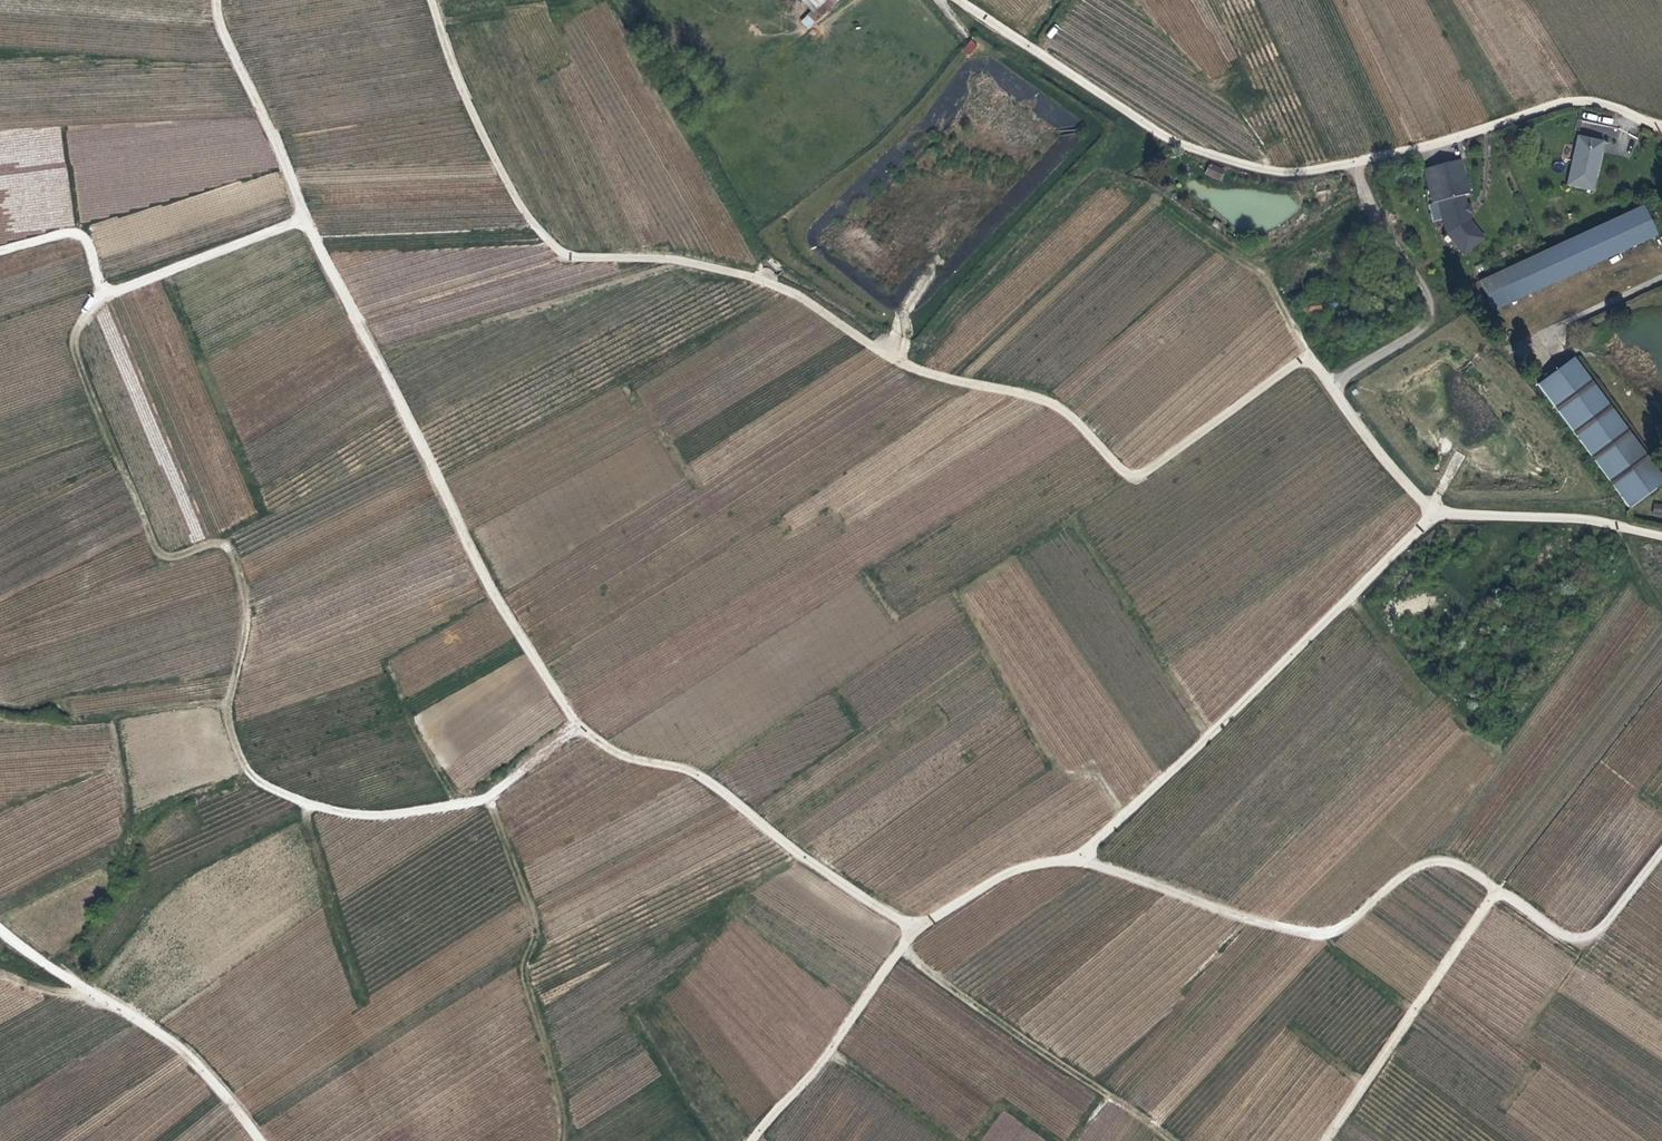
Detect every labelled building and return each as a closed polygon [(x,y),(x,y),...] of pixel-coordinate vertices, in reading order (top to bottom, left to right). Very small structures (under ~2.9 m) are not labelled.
[(811,11),(800,21),(809,29),(840,0),(801,0),(811,11)] [(961,49),(967,56),(978,46),(972,39),(961,49)] [(1601,142),(1576,137),(1565,185),(1591,191),(1601,142)] [(1458,160),(1422,170),(1431,203),(1436,202),(1462,195),(1467,194),(1458,160)] [(65,161),(0,163),(0,172),(65,170),(65,161)] [(1209,163),(1204,175),(1221,181),(1225,169),(1209,163)] [(1468,221),(1462,195),(1436,202),(1444,232),(1460,254),(1481,238),(1468,221)] [(1478,280),(1493,311),(1654,236),(1640,205),(1478,280)] [(1536,383),(1626,505),(1661,479),(1661,478),(1572,357),(1536,383)] [(1652,504),(1651,513),(1661,514),(1661,505),(1652,504)]
